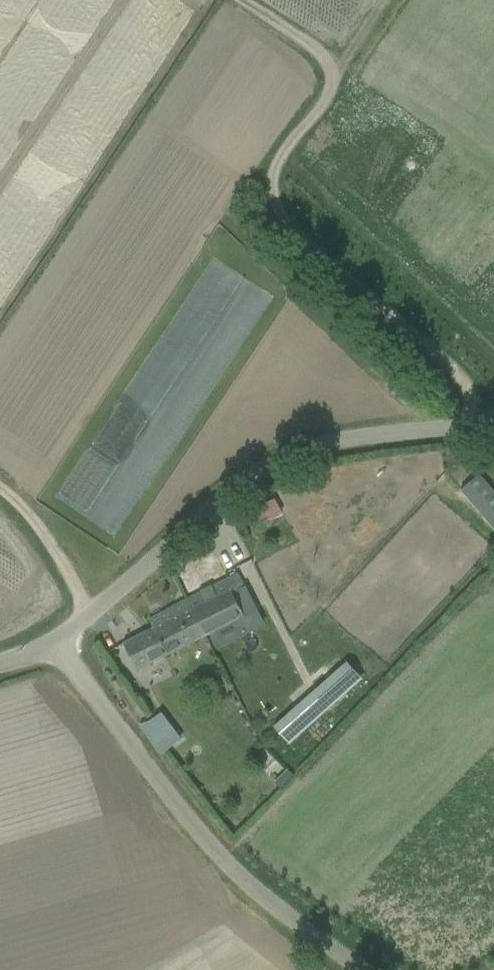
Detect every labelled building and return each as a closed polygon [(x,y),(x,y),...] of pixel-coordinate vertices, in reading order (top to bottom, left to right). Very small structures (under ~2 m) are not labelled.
[(460,490),(469,500),(488,483),(479,473),(460,490)] [(238,573),(186,599),(191,609),(193,608),(206,634),(230,622),(238,638),(250,631),(242,615),(255,609),(244,585),(238,573)] [(137,669),(206,634),(193,608),(191,609),(186,599),(167,609),(167,611),(149,620),(153,628),(124,643),(137,669)] [(346,662),(274,726),(290,744),(362,680),(346,662)] [(124,686),(119,678),(112,683),(118,691),(124,686)] [(162,709),(140,724),(160,754),(183,738),(162,709)]
